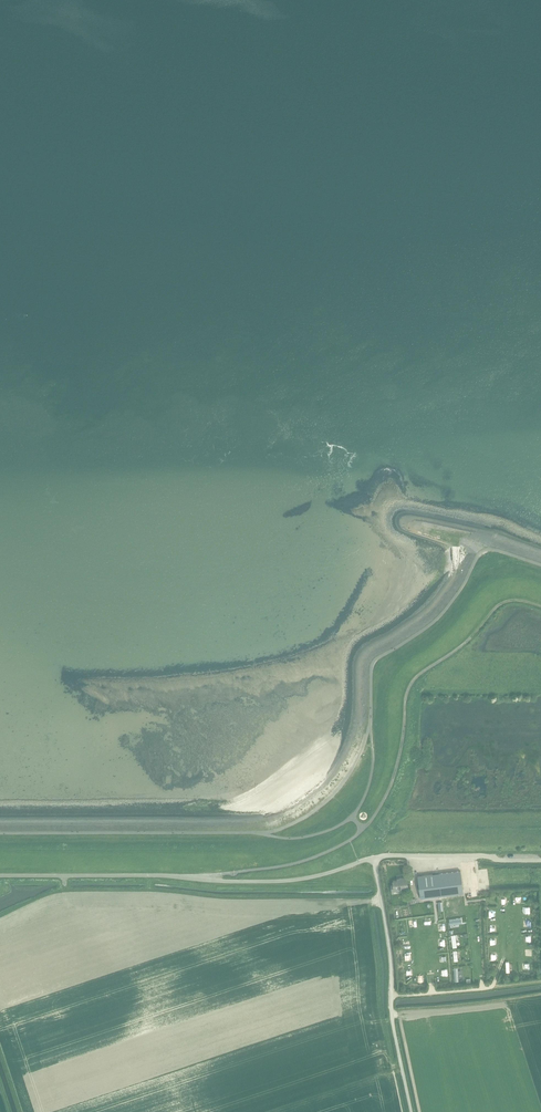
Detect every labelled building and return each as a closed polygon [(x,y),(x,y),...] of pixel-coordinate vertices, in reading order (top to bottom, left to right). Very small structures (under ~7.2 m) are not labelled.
[(460,872),(418,876),(420,898),(462,894),(460,872)] [(399,881),(393,882),(394,891),(397,890),(398,894),(402,893),(401,887),(408,886),(406,877),(399,879),(399,881)] [(453,913),(458,913),(457,905),(463,904),(463,899),(445,901),(446,906),(452,905),(453,913)]
